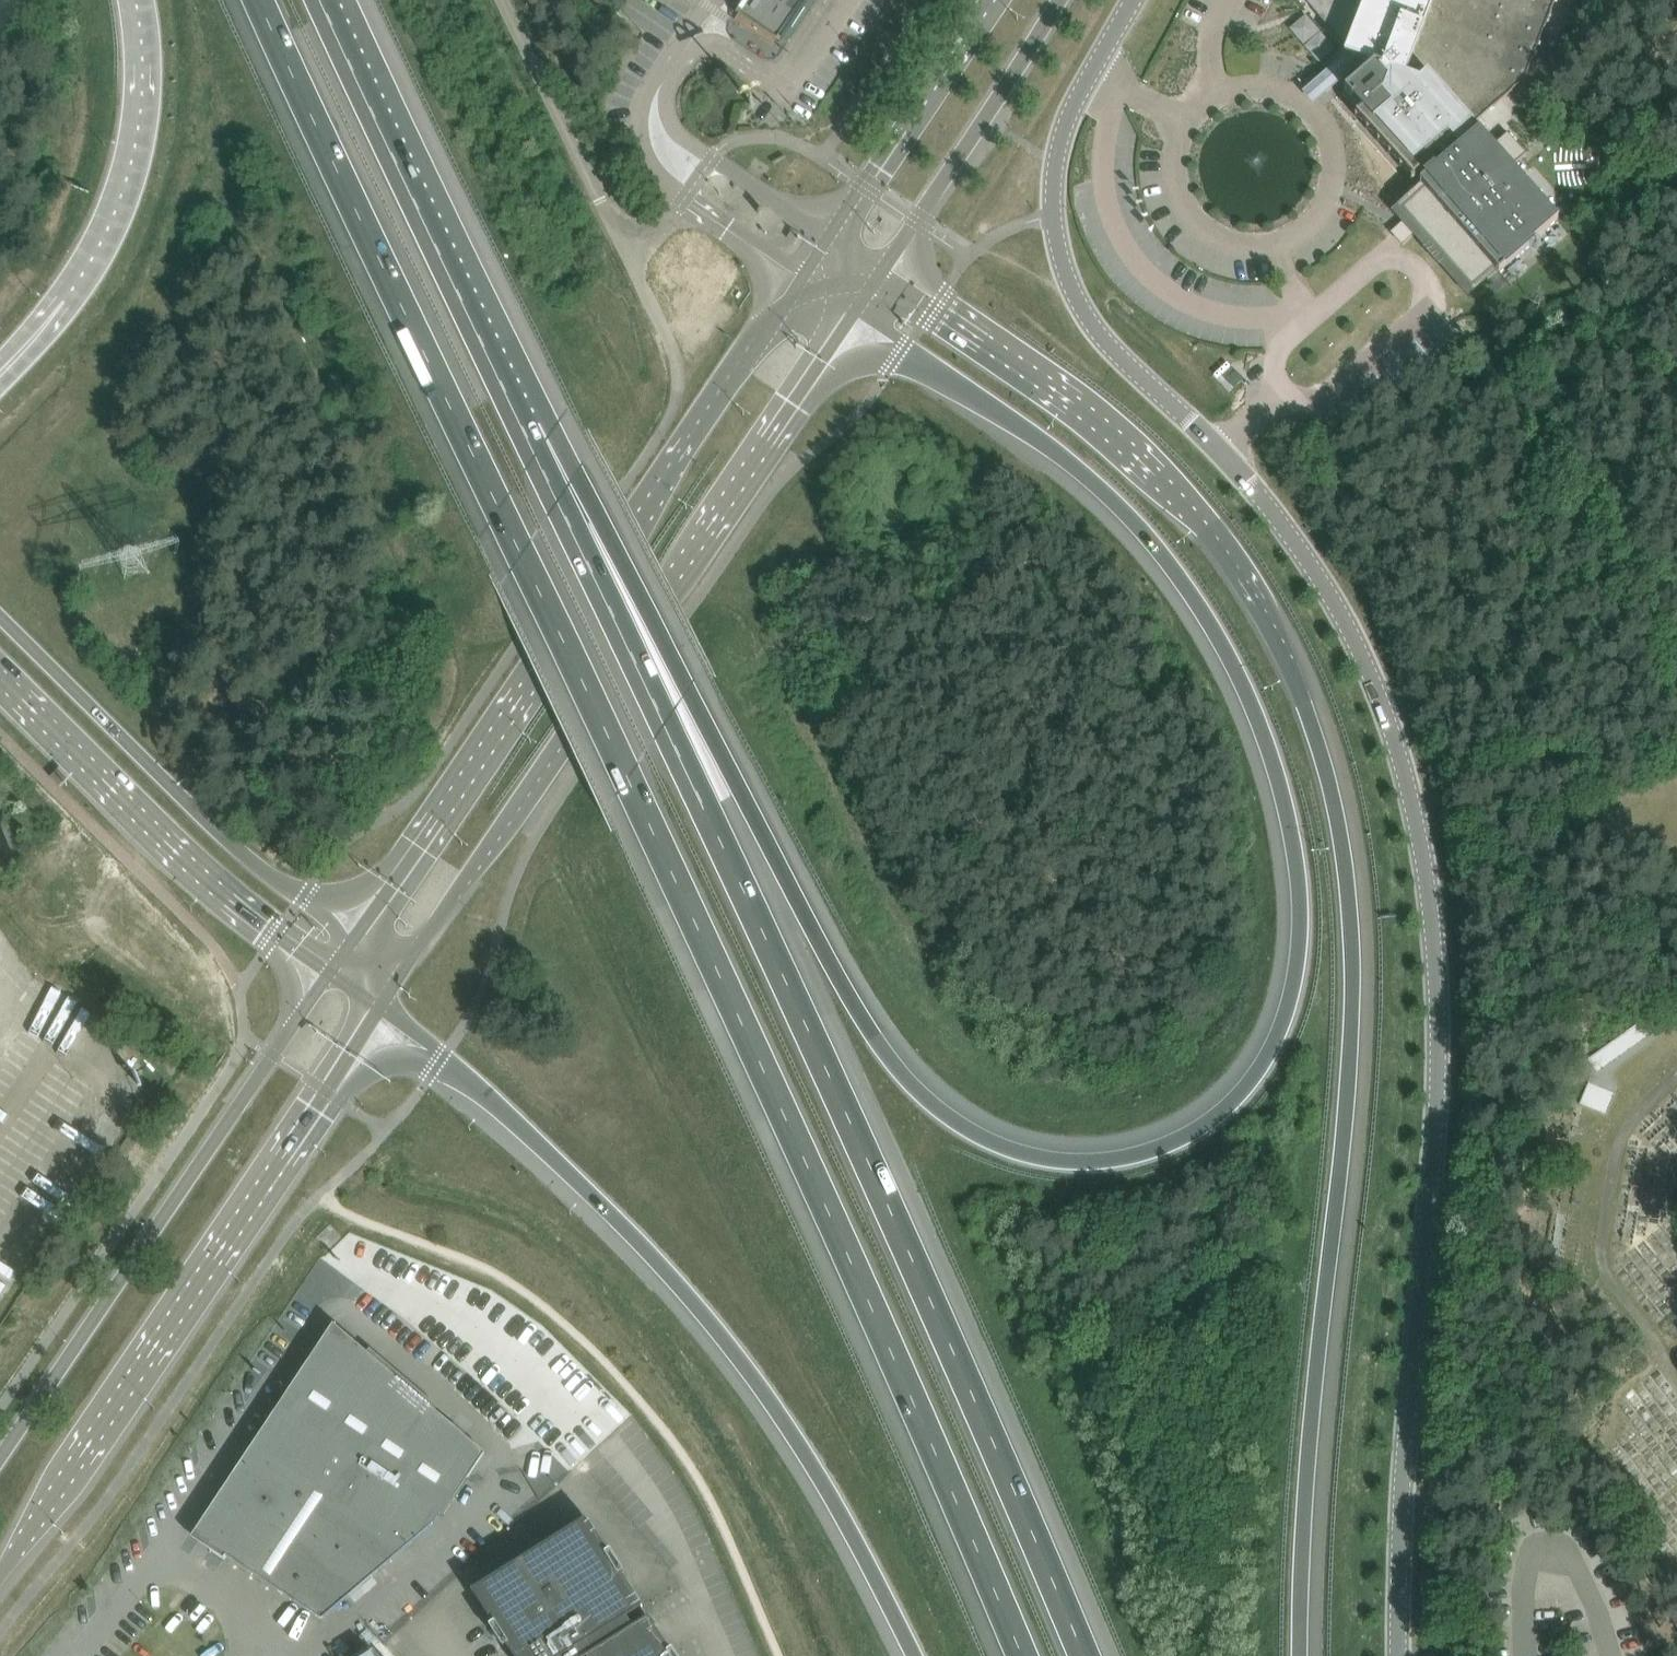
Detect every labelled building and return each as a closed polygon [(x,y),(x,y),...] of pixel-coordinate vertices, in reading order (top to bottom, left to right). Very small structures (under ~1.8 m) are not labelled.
[(808,0),(746,0),(737,13),(779,42),(808,0)] [(1404,165),(1405,164),(1414,174),(1412,176),(1412,178),(1415,178),(1416,177),(1417,176),(1417,175),(1431,163),(1436,169),(1421,181),(1422,183),(1425,186),(1402,206),(1410,215),(1407,218),(1408,220),(1417,230),(1418,231),(1421,228),(1473,287),(1496,267),(1499,270),(1500,271),(1560,219),(1513,166),(1528,153),(1509,132),(1494,145),(1480,129),(1475,123),(1523,81),(1555,0),(1321,0),(1346,30),(1353,38),(1348,50),(1346,54),(1333,65),(1344,78),(1358,66),(1364,73),(1345,90),(1353,98),(1356,95),(1365,105),(1362,109),(1363,110),(1360,112),(1359,112),(1358,113),(1357,114),(1358,116),(1359,116),(1359,115),(1360,114),(1369,124),(1368,125),(1368,126),(1367,126),(1367,127),(1368,128),(1369,128),(1370,128),(1372,127),(1379,135),(1380,136),(1379,137),(1379,140),(1381,140),(1383,139),(1391,149),(1390,150),(1390,153),(1392,153),(1394,152),(1402,161),(1401,163),(1401,165),(1404,165)] [(1307,12),(1290,26),(1317,61),(1335,48),(1307,12)] [(334,1324),(279,1406),(276,1410),(271,1407),(265,1416),(271,1419),(219,1497),(193,1537),(225,1558),(227,1555),(323,1619),(435,1523),(441,1515),(443,1516),(486,1453),(436,1410),(439,1406),(371,1349),(368,1352),(334,1324)] [(472,1589),(494,1623),(491,1625),(494,1629),(494,1628),(496,1631),(495,1631),(495,1632),(494,1632),(494,1633),(494,1634),(494,1635),(494,1636),(494,1637),(495,1638),(496,1639),(497,1639),(498,1640),(499,1640),(500,1640),(500,1639),(501,1639),(503,1641),(502,1642),(505,1646),(507,1644),(515,1655),(565,1655),(642,1608),(642,1607),(643,1607),(644,1607),(622,1572),(624,1570),(611,1550),(609,1551),(587,1517),(586,1517),(586,1518),(474,1589),(473,1588),(472,1589)] [(676,1600),(594,1655),(714,1655),(676,1600)]
